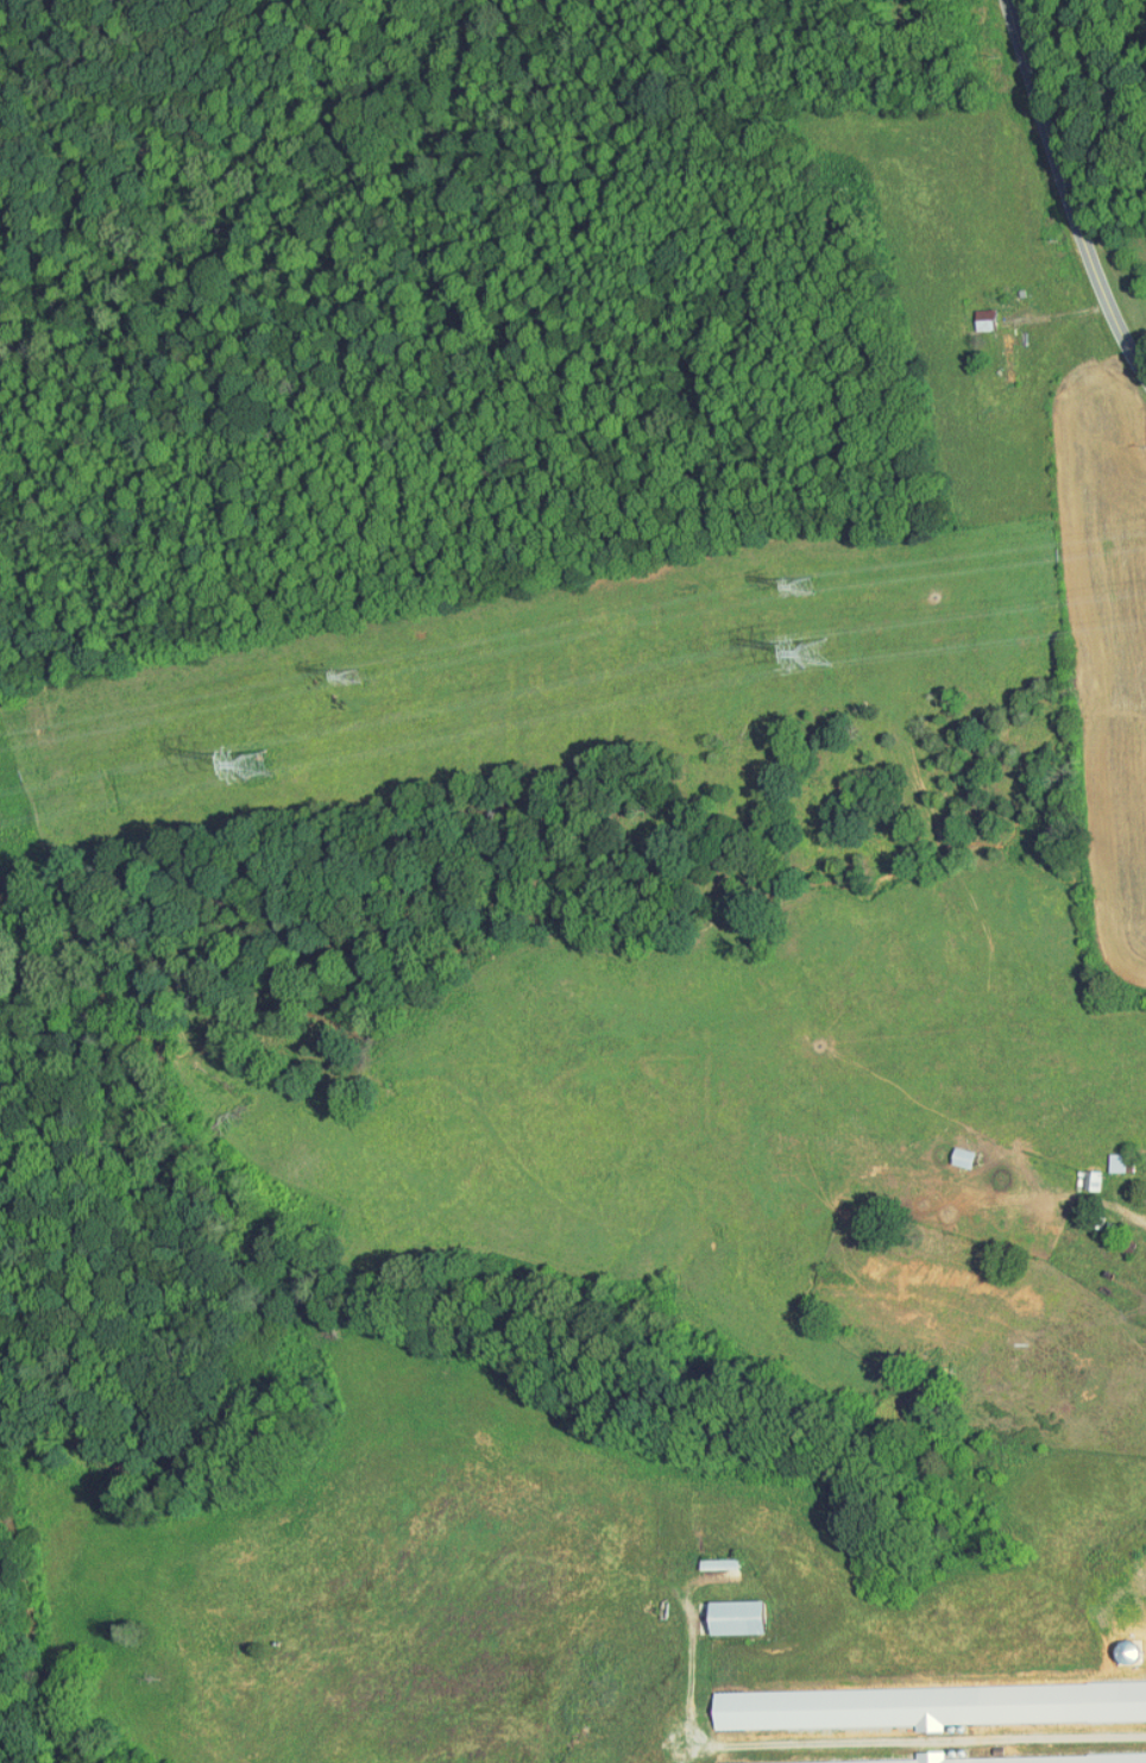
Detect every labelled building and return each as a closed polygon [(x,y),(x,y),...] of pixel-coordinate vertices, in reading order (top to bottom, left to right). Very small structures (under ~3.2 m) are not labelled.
[(987,302),(968,303),(969,324),(988,323),(987,302)] [(706,1628),(761,1627),(760,1593),(705,1594),(706,1628)] [(1145,1673),(1145,1676),(707,1683),(708,1722),(907,1719),(908,1725),(935,1724),(935,1716),(1145,1713),(1145,1673)]
